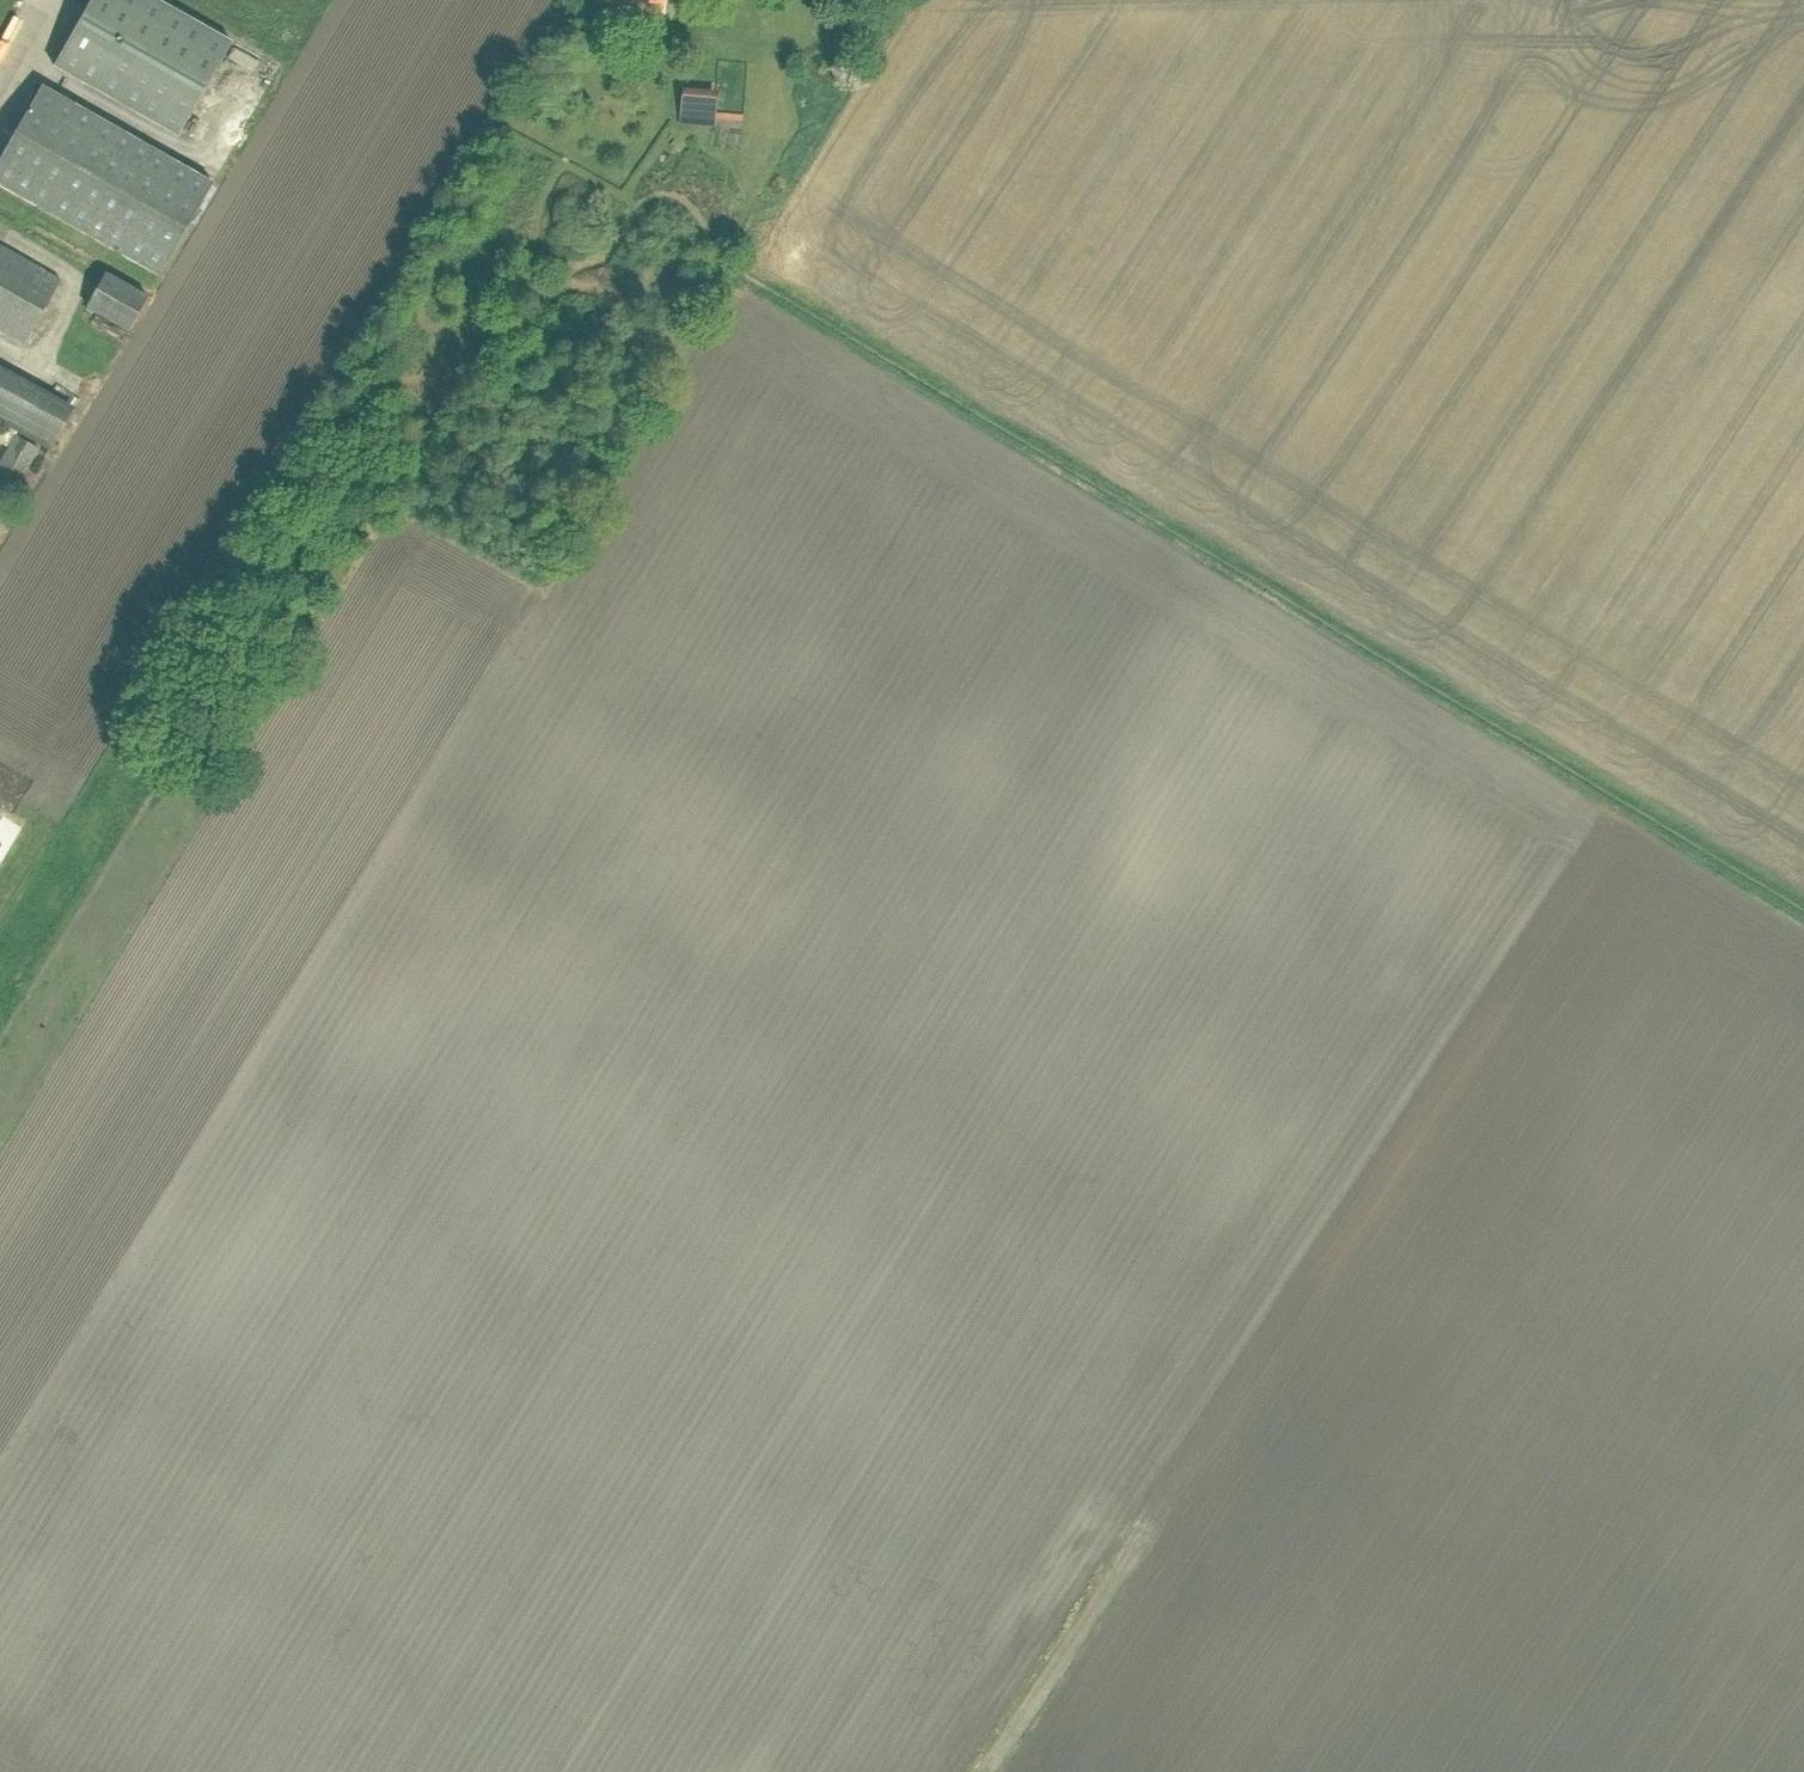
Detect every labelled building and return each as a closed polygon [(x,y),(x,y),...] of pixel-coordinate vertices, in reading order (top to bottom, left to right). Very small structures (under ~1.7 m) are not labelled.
[(156,0),(90,0),(53,66),(178,136),(231,42),(156,0)] [(662,13),(664,0),(604,0),(603,1),(622,3),(622,9),(662,13)] [(41,86),(0,160),(0,186),(159,277),(212,183),(41,86)] [(0,244),(0,331),(23,344),(61,278),(0,244)] [(148,296),(105,272),(86,307),(128,330),(148,296)] [(0,367),(0,421),(52,449),(74,408),(0,367)] [(3,442),(9,427),(0,424),(0,441),(3,442)] [(14,435),(0,460),(0,517),(39,449),(14,435)]
